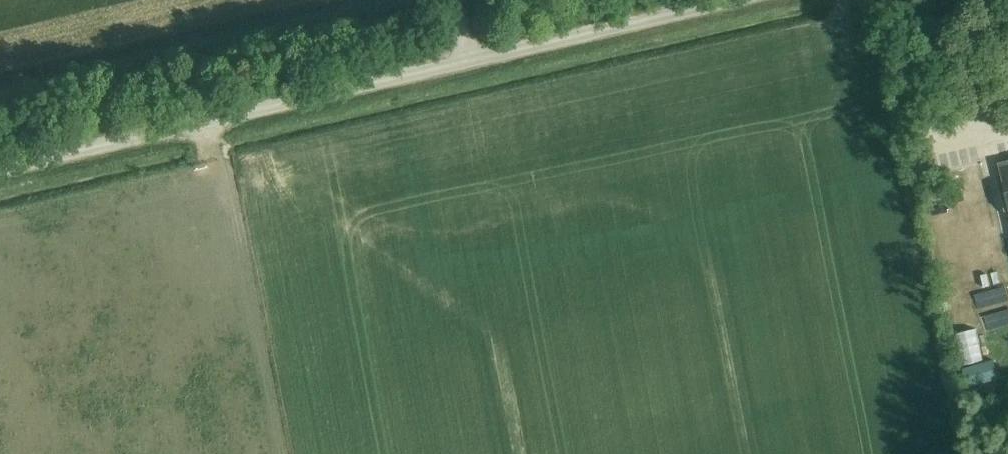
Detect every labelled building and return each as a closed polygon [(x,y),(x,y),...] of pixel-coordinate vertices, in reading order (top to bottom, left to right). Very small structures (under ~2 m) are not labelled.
[(998,163),(1007,206),(1007,161),(998,163)]
